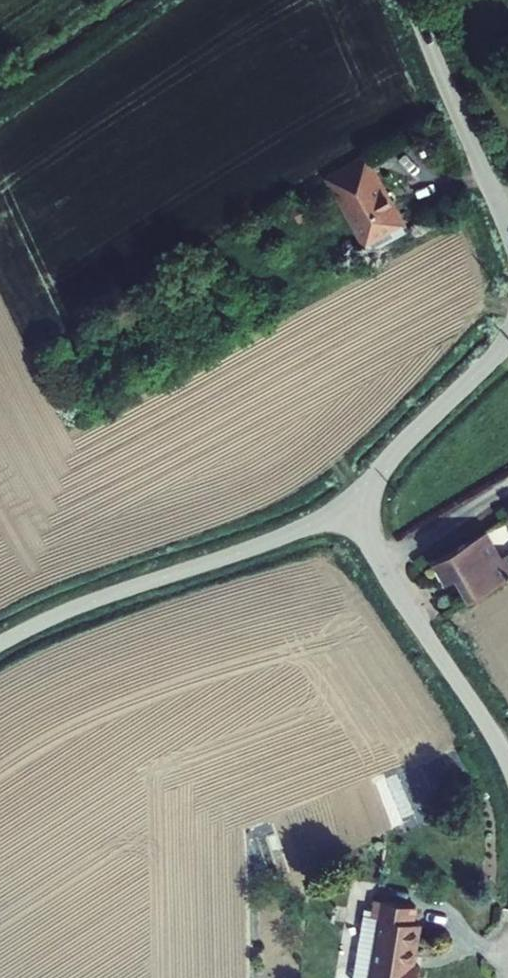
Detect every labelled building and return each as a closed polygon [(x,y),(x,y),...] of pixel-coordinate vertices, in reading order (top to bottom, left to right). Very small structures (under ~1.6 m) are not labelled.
[(349,231),(372,271),(410,249),(387,209),(349,231)] [(487,598),(507,586),(507,537),(501,525),(447,556),(458,578),(472,571),(487,598)] [(428,902),(388,898),(386,913),(375,913),(369,977),(432,977),(433,961),(427,960),(431,920),(426,919),(428,902)]
